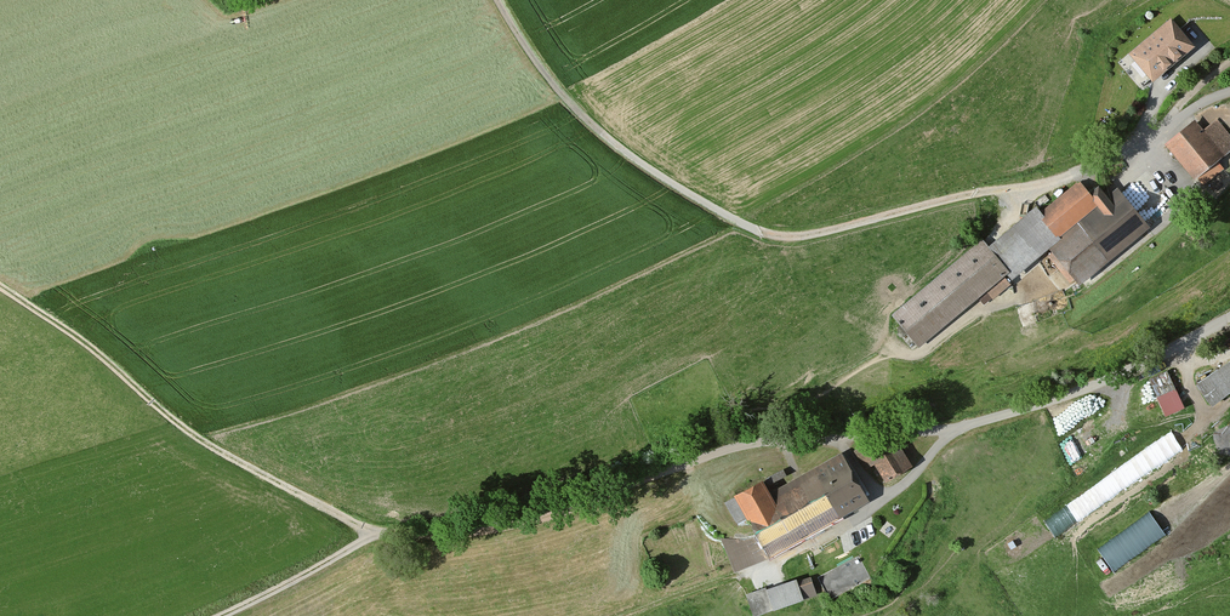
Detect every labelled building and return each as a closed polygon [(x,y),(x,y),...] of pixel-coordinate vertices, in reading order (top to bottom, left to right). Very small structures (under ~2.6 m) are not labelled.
[(1171,21),(1128,56),(1153,86),(1195,51),(1171,21)] [(1195,122),(1167,145),(1195,179),(1229,150),(1229,138),(1216,121),(1204,132),(1195,122)] [(1084,287),(1155,228),(1129,196),(1110,209),(1088,185),(1048,216),(1044,210),(997,251),(986,240),(895,317),(933,351),(1051,254),(1084,287)] [(1202,384),(1218,407),(1229,399),(1229,365),(1202,384)] [(1185,405),(1168,369),(1149,377),(1166,414),(1185,405)] [(1169,431),(1043,518),(1057,537),(1182,450),(1169,431)] [(866,442),(854,448),(865,467),(874,463),(886,481),(912,463),(897,438),(882,445),(866,442)] [(863,501),(839,454),(770,489),(764,476),(731,493),(761,552),(863,501)] [(1150,512),(1097,548),(1113,571),(1166,534),(1150,512)] [(877,579),(863,561),(822,580),(776,593),(782,612),(833,601),(877,579)]
